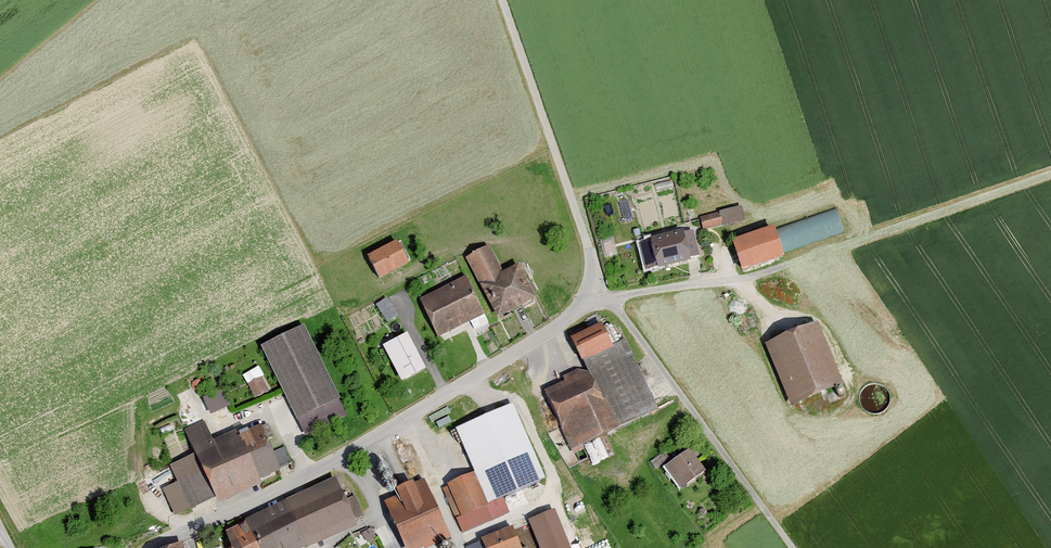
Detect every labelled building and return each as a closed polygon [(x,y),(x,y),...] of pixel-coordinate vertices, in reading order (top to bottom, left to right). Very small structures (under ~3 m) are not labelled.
[(742,206),(702,218),(706,230),(746,218),(742,206)] [(782,249),(845,231),(838,207),(775,225),(782,249)] [(776,229),(733,243),(743,274),(786,260),(776,229)] [(693,230),(639,246),(647,272),(700,256),(693,230)] [(397,242),(367,257),(379,281),(409,266),(397,242)] [(489,246),(466,259),(498,320),(537,300),(519,264),(503,273),(489,246)] [(466,278),(420,299),(438,337),(484,315),(466,278)] [(376,301),(388,320),(399,313),(388,294),(376,301)] [(588,374),(545,394),(572,451),(659,411),(625,340),(613,346),(603,325),(572,339),(588,374)] [(304,326),(261,347),(297,421),(340,401),(304,326)] [(818,326),(766,347),(792,409),(843,388),(818,326)] [(407,334),(382,347),(401,384),(426,371),(407,334)] [(263,376),(248,383),(254,398),(269,391),(263,376)] [(210,412),(230,402),(221,384),(201,394),(210,412)] [(512,405),(455,430),(474,472),(487,504),(502,498),(545,479),(512,405)] [(195,454),(170,465),(190,510),(214,499),(217,504),(261,484),(260,481),(280,472),(261,427),(217,447),(205,420),(184,429),(195,454)] [(691,450),(666,467),(681,490),(707,473),(691,450)] [(474,472),(443,485),(463,532),(508,513),(502,498),(487,504),(474,472)] [(225,533),(231,547),(311,547),(358,525),(335,480),(225,533)] [(386,504),(404,547),(430,547),(450,540),(427,487),(417,491),(414,485),(398,492),(400,498),(386,504)] [(529,515),(541,547),(572,547),(557,505),(529,515)] [(465,547),(521,547),(514,529),(465,547)] [(193,538),(183,542),(186,547),(198,547),(193,538)]
